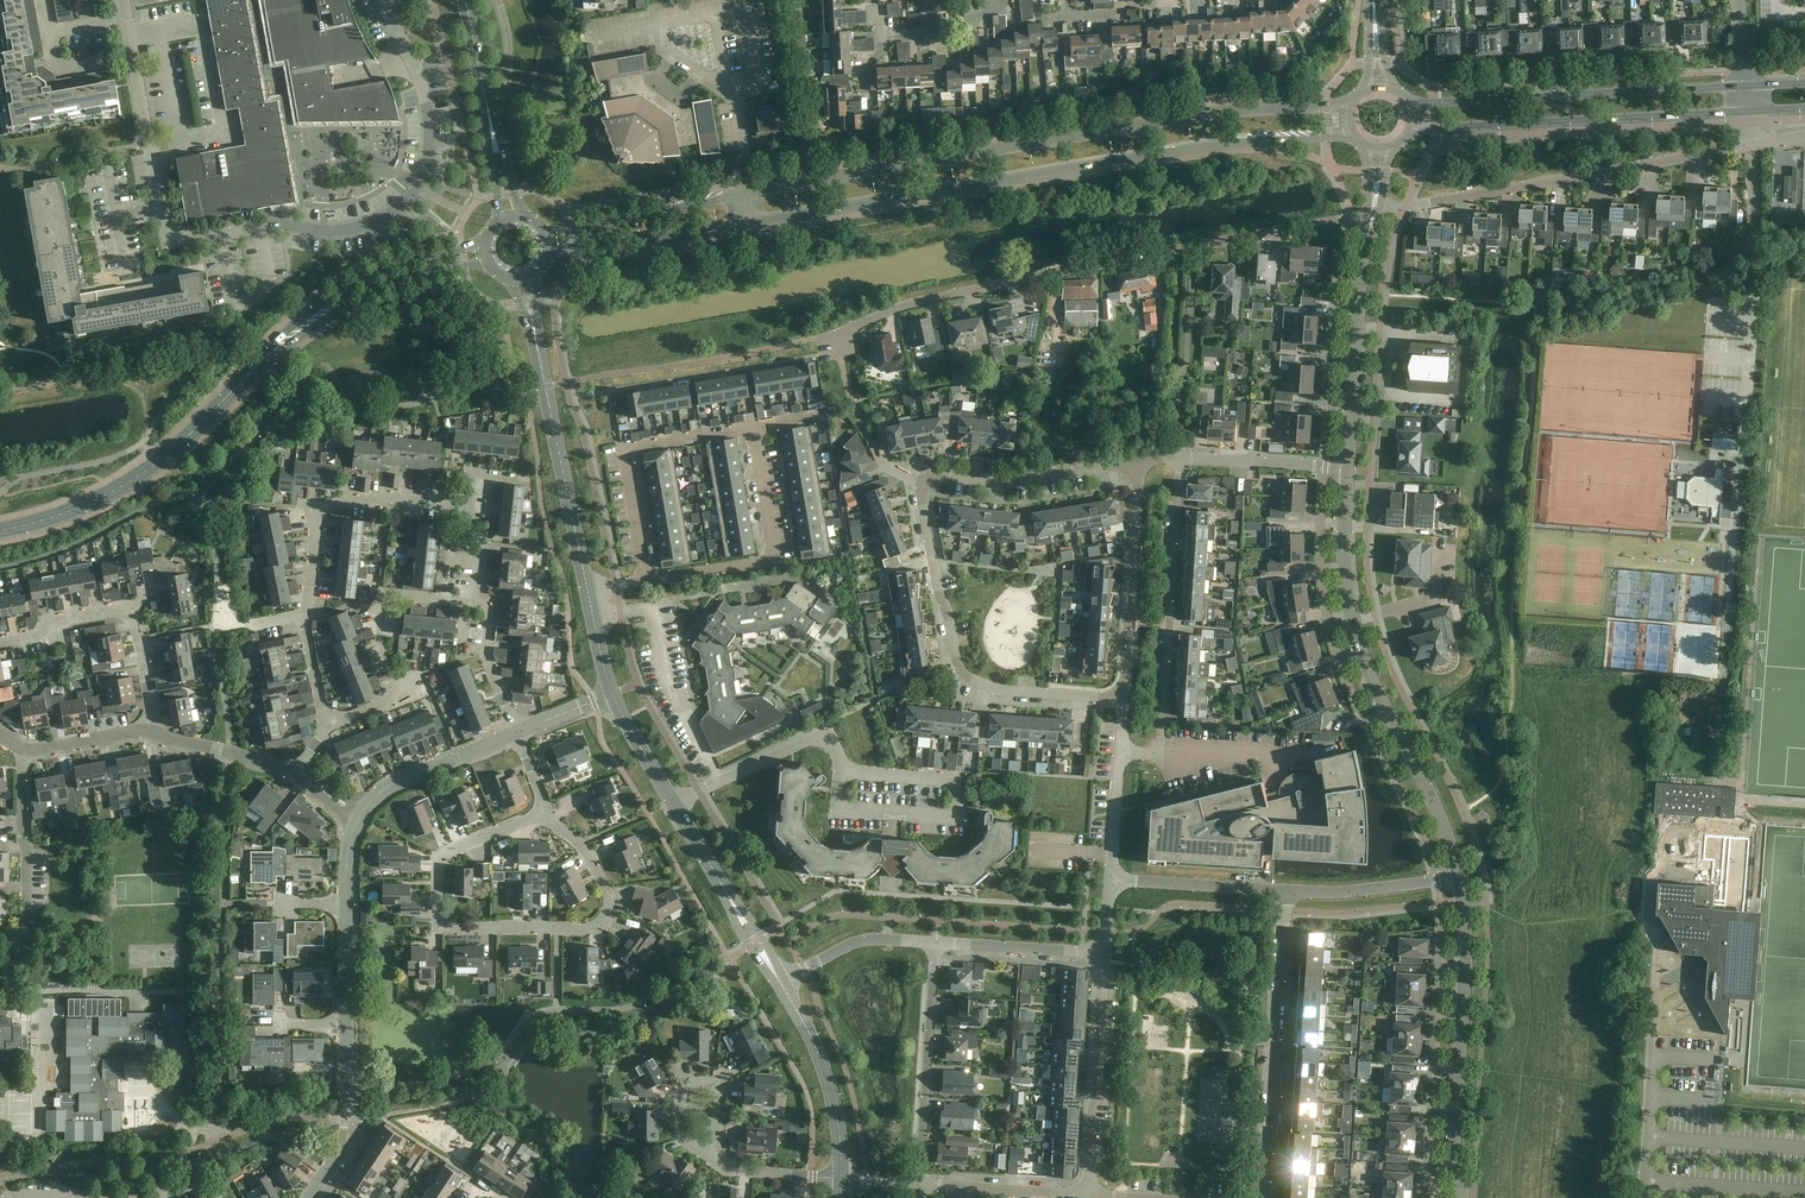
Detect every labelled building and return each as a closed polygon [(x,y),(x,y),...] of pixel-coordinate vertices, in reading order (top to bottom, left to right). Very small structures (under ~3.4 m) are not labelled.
[(113,70),(55,80),(52,78),(53,76),(41,67),(39,69),(36,67),(34,54),(43,52),(34,0),(0,0),(0,116),(3,133),(3,135),(32,129),(119,113),(119,114),(121,113),(113,70)] [(58,23),(74,20),(71,8),(70,0),(54,0),(58,23)] [(246,2),(247,2),(246,0),(206,0),(208,9),(246,2)] [(264,1),(266,12),(275,63),(287,60),(298,123),(399,121),(399,122),(399,124),(400,124),(400,122),(400,121),(397,107),(387,80),(333,90),(329,66),(375,58),(358,28),(349,0),(264,0),(264,1)] [(584,9),(599,9),(598,4),(616,3),(616,0),(583,0),(584,9)] [(1114,9),(1114,2),(1110,2),(1110,0),(1090,0),(1091,3),(1097,3),(1097,9),(1094,9),(1094,10),(1114,9)] [(1319,4),(1308,0),(1294,0),(1291,4),(1307,18),(1319,4)] [(1445,0),(1435,0),(1435,11),(1446,10),(1445,0)] [(1487,0),(1476,0),(1476,8),(1487,8),(1487,0)] [(1498,13),(1513,13),(1513,0),(1498,0),(1498,13)] [(208,9),(210,22),(249,15),(247,2),(246,2),(208,9)] [(1572,13),(1582,12),(1581,3),(1572,3),(1572,13)] [(820,6),(820,20),(854,18),(854,12),(841,13),(841,4),(820,6)] [(1291,4),(1284,11),(1294,31),(1307,18),(1291,4)] [(1248,13),(1249,18),(1250,34),(1263,33),(1262,13),(1264,12),(1264,6),(1259,7),(1259,13),(1248,13)] [(1029,52),(1028,24),(1027,11),(1023,12),(1022,13),(1023,31),(1014,32),(1016,60),(1016,59),(1030,58),(1030,53),(1029,52)] [(1043,52),(1042,31),(1042,23),(1028,24),(1027,20),(1031,19),(1033,18),(1032,11),(1027,11),(1028,24),(1029,52),(1030,53),(1029,45),(1042,45),(1043,52)] [(1284,11),(1275,12),(1276,32),(1294,31),(1284,11)] [(1263,33),(1276,32),(1275,12),(1264,12),(1262,13),(1263,33)] [(908,14),(908,22),(922,22),(922,13),(908,14)] [(1234,19),(1223,19),(1225,40),(1237,39),(1236,19),(1239,18),(1239,13),(1233,13),(1234,19)] [(1208,20),(1198,21),(1199,41),(1212,40),(1211,20),(1213,20),(1213,14),(1208,14),(1208,20)] [(210,22),(212,34),(251,27),(249,15),(210,22)] [(1172,22),(1172,27),(1173,27),(1173,43),(1174,43),(1186,42),(1185,21),(1188,21),(1187,15),(1182,16),(1182,21),(1172,22)] [(1624,25),(1611,26),(1613,49),(1616,49),(1616,50),(1623,50),(1623,48),(1626,48),(1626,38),(1633,38),(1631,15),(1625,15),(1625,21),(1624,22),(1624,25)] [(1651,47),(1654,47),(1653,24),(1640,24),(1640,21),(1638,21),(1637,15),(1631,15),(1633,38),(1640,38),(1640,47),(1643,47),(1644,48),(1651,48),(1651,47)] [(1694,22),(1695,45),(1698,44),(1698,46),(1705,45),(1705,44),(1708,44),(1708,34),(1713,34),(1712,17),(1706,17),(1706,21),(1694,22)] [(821,33),(849,32),(842,32),(842,24),(855,23),(854,18),(820,20),(821,33)] [(1250,34),(1249,18),(1239,18),(1236,19),(1237,39),(1251,38),(1250,34)] [(1211,20),(1212,40),(1225,40),(1223,19),(1213,20),(1211,20)] [(1665,23),(1653,24),(1654,47),(1657,47),(1657,48),(1664,47),(1664,46),(1667,46),(1667,36),(1674,36),(1673,19),(1665,19),(1665,23)] [(1681,19),(1673,19),(1674,36),(1681,36),(1681,45),(1685,45),(1685,46),(1692,46),(1692,45),(1695,45),(1694,22),(1681,22),(1681,19)] [(1148,49),(1161,48),(1160,27),(1162,27),(1162,21),(1157,22),(1157,28),(1147,28),(1148,49)] [(1186,42),(1199,41),(1198,21),(1188,21),(1185,21),(1186,42)] [(1042,23),(1042,31),(1043,52),(1057,51),(1057,53),(1064,52),(1063,36),(1057,36),(1056,30),(1042,31),(1042,23)] [(1583,27),(1570,28),(1572,51),(1575,51),(1575,52),(1582,52),(1582,50),(1585,50),(1584,41),(1592,40),(1591,23),(1583,24),(1583,27)] [(1610,49),(1613,49),(1611,26),(1599,26),(1598,23),(1591,23),(1592,40),(1599,40),(1599,49),(1602,49),(1602,51),(1610,50),(1610,49)] [(1126,47),(1141,47),(1139,25),(1125,26),(1126,47)] [(1542,29),(1529,30),(1530,53),(1534,53),(1534,54),(1541,54),(1541,53),(1544,52),(1543,43),(1550,42),(1550,25),(1542,26),(1542,29)] [(1557,25),(1550,25),(1550,42),(1558,42),(1558,52),(1561,51),(1561,53),(1569,52),(1568,51),(1572,51),(1570,28),(1558,29),(1557,25)] [(1064,36),(1063,36),(1064,52),(1070,52),(1071,57),(1085,57),(1084,35),(1076,36),(1076,30),(1070,31),(1069,26),(1063,26),(1064,36)] [(1112,48),(1126,47),(1125,26),(1111,27),(1111,33),(1105,33),(1106,60),(1113,60),(1112,48)] [(212,34),(215,47),(253,40),(251,27),(212,34)] [(995,47),(987,48),(989,76),(1003,75),(1002,68),(1000,27),(994,27),(995,47)] [(1005,27),(1000,27),(1002,68),(1003,68),(1002,61),(1016,60),(1014,32),(1006,32),(1005,27)] [(1174,47),(1174,43),(1173,43),(1173,27),(1172,27),(1162,27),(1160,27),(1161,48),(1174,47)] [(1527,53),(1530,53),(1529,30),(1516,31),(1516,27),(1509,28),(1509,45),(1510,47),(1517,47),(1517,54),(1520,54),(1520,55),(1527,55),(1527,53)] [(1501,32),(1488,32),(1489,55),(1492,55),(1493,56),(1500,56),(1500,55),(1503,55),(1502,45),(1509,45),(1509,28),(1501,28),(1501,32)] [(1489,55),(1488,32),(1475,33),(1475,29),(1468,30),(1468,47),(1476,46),(1476,56),(1479,56),(1479,57),(1486,57),(1486,55),(1489,55)] [(1460,34),(1447,34),(1448,57),(1451,57),(1452,59),(1459,58),(1459,57),(1462,57),(1461,47),(1468,47),(1468,30),(1460,30),(1460,34)] [(1448,57),(1447,34),(1434,35),(1434,31),(1426,32),(1427,49),(1434,48),(1435,58),(1438,58),(1438,59),(1445,59),(1445,58),(1448,57)] [(850,46),(863,45),(863,40),(850,40),(849,32),(821,33),(822,47),(829,47),(850,46)] [(1098,35),(1084,35),(1085,57),(1099,56),(1100,75),(1106,75),(1106,60),(1105,33),(1098,34),(1098,35)] [(216,56),(219,72),(258,65),(253,40),(215,47),(216,56)] [(975,77),(989,76),(987,48),(987,55),(974,56),(974,51),(978,51),(979,49),(979,42),(973,43),(973,50),(975,84),(976,84),(975,77)] [(830,61),(851,60),(850,51),(863,51),(863,45),(850,46),(829,47),(830,60),(830,61)] [(973,63),(960,64),(962,92),(962,85),(975,84),(973,50),(968,50),(968,57),(970,59),(973,59),(973,63)] [(712,99),(692,103),(694,110),(688,111),(687,108),(682,109),(670,101),(666,106),(655,98),(658,93),(646,84),(645,79),(643,79),(642,74),(649,72),(645,53),(645,54),(592,63),(592,62),(591,63),(597,81),(608,79),(612,101),(604,102),(603,102),(608,118),(602,121),(601,119),(606,128),(604,129),(609,138),(608,139),(613,148),(612,149),(617,159),(619,158),(616,164),(617,164),(622,160),(622,162),(633,164),(633,162),(643,164),(644,162),(654,164),(654,162),(664,164),(664,163),(662,163),(663,157),(680,156),(680,155),(679,155),(678,148),(699,144),(701,155),(721,153),(720,153),(711,100),(712,100),(712,99)] [(846,81),(845,74),(852,74),(851,60),(830,61),(830,60),(823,60),(824,75),(829,75),(829,82),(846,81)] [(946,70),(940,71),(941,93),(962,92),(960,64),(960,71),(946,71),(946,70)] [(219,72),(222,85),(260,78),(258,65),(219,72)] [(934,93),(941,93),(940,71),(933,71),(933,65),(919,66),(920,87),(934,86),(934,93)] [(919,66),(905,67),(906,88),(920,87),(919,66)] [(878,89),(892,88),(891,67),(877,68),(877,74),(870,74),(871,91),(878,91),(878,89)] [(892,88),(906,88),(905,67),(891,67),(892,88)] [(1077,71),(1066,72),(1066,80),(1077,80),(1077,71)] [(226,110),(239,108),(265,103),(260,78),(222,85),(226,110)] [(825,103),(846,102),(846,95),(853,92),(849,81),(846,81),(829,82),(830,88),(824,89),(825,103)] [(765,111),(755,113),(759,132),(756,132),(757,136),(767,135),(767,134),(766,134),(766,131),(777,129),(774,113),(782,112),(779,95),(762,98),(765,111)] [(277,100),(265,103),(239,108),(241,120),(280,113),(277,100)] [(825,103),(825,117),(862,115),(860,115),(859,109),(846,110),(846,102),(825,103)] [(241,120),(243,133),(282,126),(280,113),(241,120)] [(862,115),(825,117),(841,116),(842,130),(863,129),(862,122),(868,121),(868,114),(862,115)] [(243,133),(245,145),(245,146),(284,139),(282,126),(243,133)] [(284,139),(245,146),(248,158),(287,152),(284,139)] [(296,202),(287,152),(248,158),(245,146),(245,145),(175,158),(187,222),(296,202)] [(1793,202),(1801,202),(1802,166),(1793,166),(1793,175),(1785,175),(1785,197),(1793,197),(1793,202)] [(59,177),(53,178),(34,182),(35,187),(24,189),(26,201),(29,200),(33,222),(30,223),(34,245),(37,244),(42,267),(38,268),(42,289),(45,289),(49,311),(46,312),(48,323),(51,322),(52,327),(47,334),(49,342),(56,347),(64,345),(69,338),(69,335),(73,335),(74,341),(95,336),(113,333),(133,331),(157,326),(178,323),(199,319),(209,318),(202,271),(179,275),(182,292),(86,309),(85,304),(82,304),(79,289),(83,288),(81,277),(77,277),(76,270),(73,255),(76,254),(73,232),(69,233),(67,221),(65,210),(68,210),(65,188),(61,189),(59,177)] [(1717,212),(1718,188),(1705,187),(1704,202),(1697,202),(1696,219),(1716,220),(1717,212)] [(1718,188),(1717,212),(1730,213),(1729,226),(1737,227),(1738,205),(1731,204),(1732,189),(1718,188)] [(1670,226),(1672,196),(1659,195),(1658,210),(1650,210),(1649,237),(1656,237),(1657,226),(1670,226)] [(1685,197),(1672,196),(1670,226),(1670,228),(1690,230),(1691,213),(1684,212),(1685,197)] [(1612,201),(1611,213),(1604,213),(1603,235),(1610,236),(1611,235),(1623,235),(1623,236),(1625,204),(1624,204),(1624,201),(1612,201)] [(1533,230),(1534,205),(1521,204),(1520,220),(1513,219),(1512,234),(1519,235),(1519,237),(1526,237),(1526,229),(1533,230)] [(1625,204),(1623,236),(1624,236),(1624,228),(1637,229),(1636,237),(1644,238),(1645,221),(1637,220),(1638,205),(1625,204)] [(1534,205),(1533,230),(1539,230),(1539,238),(1545,239),(1545,246),(1552,246),(1554,222),(1547,222),(1548,206),(1534,205)] [(1578,233),(1580,208),(1566,207),(1565,223),(1558,222),(1557,240),(1571,241),(1571,232),(1578,233)] [(1578,241),(1584,241),(1598,242),(1599,225),(1592,225),(1593,209),(1580,208),(1578,233),(1578,241)] [(1487,238),(1489,213),(1475,212),(1474,228),(1467,227),(1466,245),(1473,245),(1474,237),(1487,238)] [(1487,246),(1493,246),(1507,247),(1508,230),(1501,230),(1502,214),(1489,213),(1487,238),(1487,246)] [(1441,247),(1443,222),(1429,222),(1429,232),(1423,231),(1424,229),(1415,229),(1414,250),(1430,251),(1430,246),(1441,247)] [(1443,222),(1441,247),(1448,247),(1447,256),(1463,257),(1464,240),(1455,239),(1456,223),(1443,222)] [(1304,272),(1306,247),(1292,246),(1291,266),(1282,265),(1281,282),(1290,283),(1290,281),(1293,281),(1296,278),(1297,272),(1304,272)] [(1323,248),(1306,247),(1304,272),(1318,273),(1319,266),(1322,266),(1323,248)] [(1266,279),(1266,282),(1265,283),(1275,284),(1276,267),(1267,266),(1268,255),(1260,255),(1259,256),(1252,256),(1252,254),(1251,254),(1249,278),(1266,279)] [(1239,321),(1241,301),(1242,280),(1235,280),(1235,266),(1234,264),(1231,263),(1229,264),(1227,266),(1215,265),(1214,276),(1213,276),(1213,281),(1213,292),(1219,292),(1219,300),(1226,300),(1225,320),(1239,321)] [(1142,291),(1156,288),(1152,264),(1135,267),(1135,272),(1116,275),(1119,292),(1141,289),(1142,291)] [(1063,281),(1062,300),(1098,299),(1098,280),(1063,281)] [(1301,304),(1316,305),(1317,298),(1302,297),(1301,304)] [(1157,330),(1154,298),(1145,299),(1145,302),(1142,302),(1145,331),(1157,330)] [(1120,299),(1112,299),(1113,313),(1121,313),(1120,299)] [(1097,300),(1065,301),(1066,327),(1098,326),(1097,300)] [(1014,336),(1021,334),(1027,339),(1034,340),(1039,314),(1018,319),(1017,314),(1013,312),(1009,313),(1007,307),(1005,307),(1003,307),(1001,307),(1000,308),(998,309),(990,310),(993,324),(992,324),(992,325),(996,324),(998,334),(999,334),(1002,330),(1005,333),(1004,335),(1007,336),(1013,335),(1014,341),(1015,341),(1014,336)] [(1293,321),(1292,329),(1317,330),(1318,316),(1299,315),(1299,308),(1284,307),(1284,317),(1287,321),(1293,321)] [(1214,310),(1204,309),(1204,319),(1213,319),(1214,310)] [(949,324),(952,345),(964,343),(965,346),(987,343),(982,314),(966,317),(967,321),(949,324)] [(908,333),(909,339),(912,340),(914,340),(915,347),(925,344),(928,346),(930,354),(945,351),(940,332),(934,333),(932,332),(929,318),(910,322),(912,331),(910,331),(908,333)] [(1317,330),(1292,329),(1292,336),(1286,336),(1282,339),(1282,349),(1297,350),(1297,343),(1317,344),(1317,330)] [(871,354),(870,361),(874,362),(874,367),(886,365),(888,372),(905,369),(902,354),(894,355),(893,356),(892,356),(891,351),(893,349),(892,349),(890,335),(870,338),(873,354),(871,354)] [(1227,358),(1228,348),(1208,346),(1209,340),(1203,340),(1201,356),(1227,358)] [(1462,346),(1446,345),(1413,343),(1408,355),(1410,364),(1408,365),(1408,369),(1410,370),(1407,379),(1409,391),(1459,394),(1462,346)] [(1289,378),(1314,380),(1315,366),(1296,365),(1296,356),(1281,355),(1280,367),(1283,370),(1289,371),(1289,378)] [(1019,359),(1020,367),(1030,367),(1030,359),(1019,359)] [(805,387),(817,385),(813,363),(801,365),(805,387)] [(801,365),(789,367),(793,389),(805,387),(801,365)] [(793,389),(789,367),(777,369),(781,391),(793,389)] [(777,369),(765,371),(769,393),(781,391),(777,369)] [(756,395),(769,393),(765,371),(752,373),(756,395)] [(744,375),(731,377),(735,399),(748,397),(744,375)] [(735,399),(731,377),(720,379),(723,401),(735,399)] [(1314,380),(1289,378),(1288,392),(1276,391),(1276,400),(1293,401),(1294,392),(1313,394),(1314,380)] [(720,379),(708,381),(711,403),(723,401),(720,379)] [(699,405),(711,403),(708,381),(695,383),(699,405)] [(687,384),(674,387),(678,409),(690,407),(687,384)] [(950,386),(950,387),(952,394),(961,392),(960,385),(950,386)] [(678,409),(674,387),(662,389),(666,411),(678,409)] [(662,389),(650,391),(654,413),(666,411),(662,389)] [(650,391),(638,393),(642,415),(654,413),(650,391)] [(630,417),(642,415),(638,393),(626,395),(630,417)] [(963,408),(976,409),(977,402),(964,401),(963,408)] [(1224,415),(1222,440),(1236,441),(1237,422),(1245,422),(1246,403),(1238,402),(1237,416),(1224,415)] [(1224,415),(1224,406),(1203,404),(1201,433),(1208,433),(1208,439),(1222,440),(1224,415)] [(1286,414),(1286,428),(1311,429),(1312,415),(1292,414),(1293,405),(1275,404),(1275,413),(1286,414)] [(926,421),(929,442),(933,441),(933,443),(943,440),(941,429),(950,428),(950,413),(949,413),(949,406),(939,406),(940,413),(939,413),(939,418),(933,419),(932,413),(925,414),(927,420),(926,421)] [(968,441),(971,441),(974,419),(973,419),(974,411),(960,409),(960,413),(950,413),(950,428),(958,428),(957,439),(968,442),(968,441)] [(920,445),(929,442),(926,421),(918,422),(917,416),(911,417),(912,423),(916,445),(919,444),(920,445)] [(1401,449),(1401,453),(1401,454),(1401,455),(1402,455),(1403,455),(1403,456),(1403,458),(1402,458),(1401,459),(1400,460),(1400,461),(1400,471),(1409,471),(1409,474),(1428,476),(1430,476),(1431,460),(1431,457),(1422,456),(1423,440),(1421,440),(1422,430),(1421,430),(1422,417),(1421,417),(1406,416),(1405,429),(1400,429),(1398,449),(1401,449)] [(1000,423),(998,444),(1004,446),(1004,448),(1011,449),(1015,419),(1010,418),(1009,424),(1000,423)] [(1430,418),(1429,432),(1444,433),(1445,419),(1430,418)] [(987,421),(974,419),(971,441),(981,444),(981,442),(984,443),(987,421)] [(466,455),(467,451),(466,451),(468,431),(461,430),(462,421),(456,420),(453,449),(461,450),(461,454),(466,455)] [(903,447),(899,425),(886,427),(884,420),(877,421),(879,438),(887,437),(889,452),(897,450),(897,449),(903,447)] [(995,444),(998,444),(1000,423),(987,421),(984,443),(994,445),(995,444)] [(466,451),(467,451),(474,452),(474,455),(479,456),(481,433),(474,432),(475,422),(469,422),(468,431),(466,451)] [(906,447),(916,445),(912,423),(899,425),(903,447),(906,446),(906,447)] [(481,433),(479,456),(484,457),(484,453),(492,454),(495,425),(490,424),(489,434),(481,433)] [(1249,424),(1248,439),(1256,440),(1257,425),(1249,424)] [(500,425),(495,425),(492,454),(500,455),(499,458),(504,459),(507,436),(499,435),(500,425)] [(809,426),(780,431),(782,446),(812,441),(809,426)] [(514,436),(507,436),(504,459),(509,459),(510,456),(518,457),(521,428),(515,427),(514,436)] [(1311,429),(1286,428),(1285,442),(1310,443),(1311,429)] [(856,433),(843,446),(842,447),(848,450),(841,462),(860,474),(865,466),(864,465),(867,462),(860,457),(862,453),(863,453),(864,451),(856,433)] [(385,437),(384,444),(382,464),(396,466),(399,438),(385,437)] [(413,440),(399,438),(396,466),(410,467),(413,440)] [(1736,450),(1737,440),(1713,438),(1712,448),(1736,450)] [(737,453),(735,439),(706,444),(708,458),(737,453)] [(427,441),(413,440),(410,467),(424,469),(427,441)] [(352,468),(367,470),(370,442),(355,441),(352,468)] [(442,443),(427,441),(424,469),(439,471),(442,443)] [(782,446),(785,460),(814,455),(812,441),(782,446)] [(384,444),(370,442),(367,470),(381,472),(382,464),(384,444)] [(335,466),(327,465),(324,465),(322,488),(336,490),(338,467),(340,467),(343,448),(337,448),(335,466)] [(643,455),(645,469),(674,464),(672,450),(672,449),(643,454),(643,455)] [(293,485),(307,487),(310,463),(312,463),(314,452),(308,451),(307,463),(295,462),(295,469),(293,485)] [(321,464),(312,463),(310,463),(307,487),(322,488),(324,465),(327,465),(328,453),(322,453),(321,464)] [(737,453),(708,458),(711,472),(740,467),(737,453)] [(293,492),(293,485),(295,469),(284,468),(285,456),(280,455),(278,468),(280,468),(278,491),(293,492)] [(816,469),(814,455),(785,460),(787,474),(816,469)] [(1720,525),(1721,517),(1725,461),(1724,461),(1724,462),(1716,461),(1715,473),(1710,472),(1710,477),(1694,476),(1687,482),(1686,499),(1692,506),(1708,507),(1707,512),(1712,512),(1711,524),(1719,524),(1719,525),(1720,525)] [(677,478),(674,464),(645,469),(648,483),(677,478)] [(740,467),(711,472),(713,486),(742,481),(740,467)] [(787,474),(790,488),(819,483),(816,469),(787,474)] [(398,489),(400,475),(390,474),(389,488),(398,489)] [(427,492),(428,478),(419,477),(417,491),(427,492)] [(839,484),(841,491),(859,484),(856,477),(839,484)] [(369,493),(370,486),(371,479),(361,478),(360,492),(369,493)] [(650,497),(679,492),(677,478),(648,483),(650,497)] [(1189,489),(1189,499),(1199,499),(1198,507),(1215,509),(1216,499),(1212,499),(1213,487),(1219,487),(1219,486),(1217,486),(1216,478),(1200,480),(1200,481),(1199,485),(1191,485),(1191,489),(1189,489)] [(1678,478),(1678,494),(1686,495),(1686,478),(1678,478)] [(1282,483),(1281,497),(1306,499),(1307,485),(1307,480),(1290,479),(1290,484),(1282,483)] [(742,481),(713,486),(715,500),(745,495),(742,481)] [(1244,496),(1252,496),(1253,481),(1245,481),(1244,496)] [(821,497),(819,483),(790,488),(792,502),(821,497)] [(856,489),(861,502),(864,509),(887,499),(885,485),(873,490),(870,483),(856,489)] [(493,496),(523,499),(524,486),(505,484),(503,493),(501,493),(500,490),(494,489),(493,496)] [(682,506),(679,492),(650,497),(652,511),(682,506)] [(1387,508),(1436,512),(1436,511),(1435,511),(1436,495),(1416,493),(1416,494),(1407,494),(1407,493),(1392,492),(1391,501),(1389,501),(1388,508),(1387,508)] [(745,495),(715,500),(718,514),(747,509),(745,495)] [(1244,495),(1237,495),(1236,510),(1243,510),(1244,495)] [(523,499),(493,496),(492,503),(498,504),(500,501),(503,501),(502,510),(521,512),(523,499)] [(792,502),(794,516),(824,511),(821,497),(792,502)] [(1306,499),(1281,497),(1280,504),(1275,504),(1271,507),(1270,518),(1285,519),(1286,511),(1305,513),(1306,499)] [(887,499),(864,509),(863,510),(865,515),(871,513),(874,519),(892,512),(890,498),(887,499)] [(1109,501),(1099,504),(1104,530),(1108,529),(1110,527),(1110,524),(1117,523),(1116,521),(1120,520),(1121,520),(1122,508),(1121,508),(1114,509),(1113,501),(1109,502),(1109,501)] [(1104,530),(1099,504),(1096,505),(1095,503),(1086,506),(1090,528),(1090,527),(1091,534),(1105,532),(1104,530)] [(249,504),(247,514),(258,515),(259,505),(249,504)] [(1090,528),(1086,506),(1082,507),(1082,505),(1073,508),(1076,530),(1090,528)] [(652,511),(655,525),(684,520),(682,506),(652,511)] [(947,529),(961,531),(964,509),(955,507),(954,508),(950,507),(949,515),(942,514),(941,515),(943,526),(944,526),(948,527),(947,529)] [(974,538),(977,511),(968,508),(968,510),(964,509),(961,531),(970,532),(969,537),(974,538)] [(1069,508),(1059,510),(1063,532),(1076,530),(1073,508),(1069,509),(1069,508)] [(1436,512),(1387,508),(1386,526),(1405,527),(1405,525),(1414,526),(1414,527),(1438,529),(1439,512),(1436,512)] [(747,509),(718,514),(720,529),(750,524),(747,509)] [(490,522),(520,525),(521,512),(502,510),(501,519),(498,519),(497,516),(491,515),(490,522)] [(897,524),(895,510),(892,512),(874,519),(879,532),(897,524)] [(981,512),(977,511),(974,538),(975,532),(988,534),(991,512),(981,510),(981,512)] [(1050,534),(1063,532),(1059,510),(1056,512),(1055,510),(1046,513),(1050,534)] [(1190,524),(1209,526),(1210,512),(1188,510),(1190,524)] [(826,525),(824,511),(794,516),(797,530),(826,525)] [(262,529),(291,523),(289,517),(283,518),(283,521),(280,521),(278,512),(259,516),(262,529)] [(997,542),(1001,543),(1004,514),(995,512),(995,513),(991,512),(988,534),(996,535),(997,542)] [(1025,527),(1026,542),(1036,542),(1036,537),(1050,534),(1046,513),(1042,514),(1042,512),(1032,515),(1034,526),(1025,527)] [(1008,515),(1004,514),(1001,543),(1007,543),(1010,541),(1016,542),(1026,542),(1025,527),(1017,527),(1018,516),(1008,513),(1008,515)] [(339,532),(362,534),(363,527),(372,528),(373,522),(344,519),(343,527),(339,527),(339,532)] [(686,534),(684,520),(655,525),(657,539),(686,534)] [(438,538),(441,538),(442,533),(438,533),(439,525),(410,522),(409,527),(419,528),(418,535),(418,536),(438,538)] [(520,525),(490,522),(490,529),(496,529),(497,526),(500,527),(499,536),(519,538),(520,525)] [(264,542),(284,538),(282,529),(284,529),(286,531),(292,530),(291,523),(262,529),(264,542)] [(900,523),(897,524),(879,532),(884,544),(902,537),(900,523)] [(109,532),(110,538),(122,530),(121,524),(109,532)] [(750,524),(720,529),(723,543),(752,538),(750,524)] [(1216,526),(1209,526),(1190,524),(1187,524),(1189,537),(1189,538),(1208,539),(1215,540),(1216,526)] [(797,530),(799,544),(828,539),(826,525),(797,530)] [(1279,548),(1304,548),(1304,534),(1285,534),(1284,526),(1269,526),(1270,538),(1273,541),(1279,541),(1279,548)] [(341,545),(370,548),(371,543),(361,542),(362,534),(339,532),(338,537),(342,537),(341,545)] [(437,545),(438,538),(418,536),(418,535),(409,534),(408,540),(418,541),(417,548),(440,551),(441,546),(437,545)] [(657,539),(660,553),(689,548),(686,534),(657,539)] [(905,551),(902,537),(884,544),(882,545),(887,558),(882,560),(884,567),(900,563),(897,554),(905,551)] [(1207,553),(1208,539),(1189,538),(1189,537),(1186,537),(1188,551),(1207,553)] [(267,554),(296,548),(295,542),(289,543),(288,546),(285,547),(284,538),(264,542),(267,554)] [(752,538),(723,543),(725,557),(754,552),(752,538)] [(831,554),(828,539),(799,544),(802,559),(831,554)] [(1399,560),(1397,560),(1397,561),(1397,575),(1406,575),(1405,586),(1414,587),(1419,587),(1430,588),(1431,564),(1432,556),(1432,545),(1422,544),(1422,542),(1399,540),(1398,553),(1397,553),(1397,554),(1399,554),(1399,560)] [(336,552),(336,557),(359,560),(360,552),(369,553),(370,548),(341,545),(340,553),(336,552)] [(850,551),(853,557),(862,553),(860,547),(850,551)] [(152,548),(139,551),(142,571),(155,569),(161,573),(170,561),(164,556),(153,558),(152,548)] [(297,555),(296,548),(267,554),(269,567),(289,563),(287,554),(289,554),(291,556),(297,555)] [(440,551),(417,548),(416,556),(406,555),(406,560),(435,563),(436,556),(439,556),(440,551)] [(691,563),(689,548),(660,553),(662,568),(691,563)] [(1304,548),(1279,548),(1279,556),(1273,556),(1270,559),(1270,562),(1268,562),(1268,571),(1285,571),(1285,562),(1305,562),(1304,548)] [(130,573),(142,571),(139,551),(126,553),(127,559),(130,573)] [(1207,566),(1207,553),(1188,551),(1185,551),(1187,564),(1187,565),(1207,566)] [(502,565),(526,567),(527,556),(491,552),(490,558),(502,560),(502,564),(502,565)] [(339,563),(338,570),(367,574),(368,568),(358,567),(359,560),(336,557),(335,562),(339,563)] [(1111,579),(1114,565),(1112,565),(1113,557),(1087,561),(1086,577),(1111,579)] [(127,559),(114,561),(118,581),(131,579),(130,573),(127,559)] [(168,577),(170,590),(190,586),(188,573),(185,574),(183,563),(176,564),(170,560),(170,561),(161,573),(168,577)] [(414,574),(436,576),(437,576),(438,571),(434,571),(435,563),(406,560),(405,565),(415,566),(414,574)] [(118,581),(114,561),(101,563),(105,583),(118,581)] [(79,564),(84,595),(88,595),(91,594),(90,589),(96,588),(92,562),(79,564)] [(266,581),(285,577),(284,568),(286,567),(288,570),(294,569),(293,562),(289,563),(269,567),(263,568),(266,581)] [(525,579),(526,567),(502,565),(502,564),(489,563),(489,570),(501,571),(501,576),(525,579)] [(894,574),(896,586),(896,587),(916,584),(916,583),(916,569),(902,572),(900,563),(884,567),(887,575),(894,574)] [(80,596),(81,601),(89,600),(88,595),(84,595),(79,564),(66,566),(67,573),(71,593),(79,591),(80,596)] [(1184,564),(1186,578),(1206,580),(1206,579),(1214,580),(1215,566),(1207,566),(1187,565),(1187,564),(1184,564)] [(333,583),(356,585),(357,578),(367,579),(367,574),(338,570),(337,578),(334,578),(333,583)] [(54,575),(58,595),(71,593),(67,573),(54,575)] [(437,576),(436,576),(414,574),(413,581),(404,580),(403,586),(432,589),(433,581),(437,581),(437,576)] [(54,575),(42,577),(46,597),(58,595),(54,575)] [(523,590),(525,579),(501,576),(500,581),(487,579),(487,586),(501,588),(523,590)] [(46,597),(42,577),(29,580),(33,600),(46,597)] [(269,593),(298,587),(296,581),(290,582),(290,585),(287,586),(285,577),(266,581),(269,593)] [(1085,591),(1090,591),(1110,593),(1110,592),(1114,579),(1111,579),(1086,577),(1085,591)] [(1205,593),(1206,580),(1186,578),(1183,578),(1185,591),(1185,592),(1205,593)] [(1272,601),(1283,600),(1308,596),(1306,583),(1287,585),(1286,578),(1266,581),(1267,588),(1272,601)] [(763,696),(736,701),(735,695),(738,695),(731,652),(728,653),(726,646),(735,634),(742,633),(742,636),(785,628),(784,625),(791,624),(804,634),(815,619),(825,627),(838,609),(821,597),(820,599),(796,582),(785,598),(774,599),(775,602),(743,608),(743,605),(732,607),(724,601),(713,615),(712,614),(710,614),(707,618),(707,621),(709,622),(691,646),(700,652),(702,663),(704,662),(710,694),(707,694),(710,710),(700,724),(714,754),(787,720),(785,714),(762,698),(764,697),(763,696)] [(356,585),(333,583),(332,588),(336,588),(335,596),(364,599),(365,594),(355,593),(356,585)] [(919,583),(916,583),(916,584),(896,587),(896,586),(889,588),(892,602),(918,597),(919,583)] [(10,594),(14,614),(27,612),(22,585),(9,587),(10,594)] [(162,605),(172,603),(192,599),(190,586),(170,590),(171,597),(161,599),(161,601),(156,602),(157,609),(162,608),(162,605)] [(299,594),(298,587),(269,593),(271,606),(291,602),(289,593),(291,593),(293,595),(299,594)] [(497,595),(497,588),(489,587),(488,594),(497,595)] [(538,591),(523,590),(501,588),(500,594),(513,595),(512,600),(536,603),(538,591)] [(120,590),(111,593),(115,603),(124,599),(120,590)] [(1113,592),(1110,592),(1110,593),(1090,591),(1089,605),(1109,606),(1113,592)] [(1204,598),(1205,593),(1185,592),(1185,591),(1182,591),(1184,606),(1207,607),(1207,606),(1210,607),(1211,599),(1204,598)] [(0,596),(0,608),(1,616),(14,614),(10,594),(0,596)] [(920,610),(921,596),(918,597),(892,602),(894,615),(901,614),(920,610)] [(1308,596),(1283,600),(1272,601),(1275,612),(1277,622),(1286,621),(1287,624),(1306,621),(1304,611),(1310,610),(1308,596)] [(172,603),(175,616),(195,612),(192,599),(172,603)] [(535,614),(536,603),(512,600),(512,605),(499,604),(499,610),(535,614)] [(1089,605),(1088,618),(1108,620),(1108,619),(1112,606),(1109,606),(1089,605)] [(415,636),(419,606),(412,606),(411,612),(414,614),(414,616),(404,615),(402,635),(415,636)] [(428,638),(430,618),(421,617),(422,614),(425,613),(426,607),(419,606),(415,636),(428,638)] [(1206,621),(1207,607),(1184,606),(1187,621),(1196,622),(1196,620),(1206,621)] [(1411,638),(1416,659),(1423,658),(1425,667),(1431,670),(1434,665),(1449,661),(1444,640),(1454,637),(1449,621),(1453,620),(1450,607),(1425,613),(1430,633),(1411,638)] [(430,618),(428,638),(441,639),(444,609),(437,608),(437,615),(439,616),(439,619),(430,618)] [(444,609),(441,639),(454,640),(456,621),(447,620),(447,617),(450,616),(451,610),(444,609)] [(534,625),(535,614),(499,610),(498,617),(510,618),(510,623),(534,625)] [(901,614),(903,627),(923,624),(923,623),(923,610),(920,610),(901,614)] [(333,631),(361,620),(358,613),(353,616),(352,619),(350,620),(347,611),(328,619),(333,631)] [(1111,619),(1108,619),(1108,620),(1088,618),(1087,632),(1107,633),(1111,619)] [(361,620),(333,631),(338,642),(338,643),(356,635),(353,627),(355,626),(358,628),(363,626),(361,620)] [(1233,621),(1217,620),(1217,627),(1232,628),(1233,621)] [(533,637),(534,625),(510,623),(509,628),(497,626),(496,633),(510,635),(510,634),(533,637)] [(925,623),(923,623),(923,624),(903,627),(896,628),(899,641),(906,640),(925,637),(925,623)] [(1280,653),(1293,650),(1294,650),(1318,644),(1314,630),(1296,635),(1294,625),(1274,631),(1280,653)] [(91,652),(123,646),(122,646),(124,644),(125,641),(125,638),(123,636),(120,635),(121,635),(121,634),(103,637),(101,626),(85,628),(87,640),(88,640),(91,652)] [(1087,638),(1087,645),(1106,647),(1106,646),(1110,633),(1107,633),(1087,632),(1080,631),(1080,638),(1087,638)] [(1232,632),(1216,631),(1216,638),(1231,639),(1232,632)] [(252,643),(260,641),(259,632),(250,634),(252,643)] [(168,644),(170,657),(190,653),(189,645),(192,644),(190,633),(174,635),(175,642),(168,644)] [(522,642),(521,647),(545,650),(547,638),(533,637),(510,634),(510,635),(496,633),(495,641),(508,643),(510,641),(522,642)] [(338,643),(338,642),(332,645),(337,657),(356,650),(352,641),(354,640),(357,642),(363,640),(360,634),(356,635),(338,643)] [(1182,648),(1201,649),(1202,635),(1180,634),(1182,648)] [(262,655),(286,650),(285,646),(297,643),(296,636),(259,644),(262,655)] [(928,636),(925,637),(906,640),(899,641),(901,654),(901,655),(927,651),(928,636)] [(1318,644),(1294,650),(1296,658),(1290,659),(1287,663),(1290,673),(1305,669),(1303,662),(1322,657),(1318,644)] [(1086,652),(1086,658),(1086,659),(1105,660),(1109,646),(1106,646),(1106,647),(1087,645),(1079,645),(1079,651),(1086,652)] [(123,647),(123,646),(91,652),(93,664),(92,664),(93,672),(108,669),(107,662),(126,658),(124,658),(122,647),(123,647)] [(544,661),(545,650),(521,647),(521,652),(509,651),(509,649),(495,648),(494,655),(508,657),(544,661)] [(1200,663),(1201,649),(1182,648),(1179,647),(1181,661),(1200,663)] [(264,666),(300,659),(299,653),(287,655),(286,650),(262,655),(264,666)] [(359,658),(356,650),(337,657),(342,669),(370,658),(367,651),(361,654),(361,657),(359,658)] [(927,666),(927,651),(901,655),(901,654),(898,655),(902,677),(877,688),(879,696),(912,680),(908,674),(908,668),(917,666),(918,668),(927,666)] [(172,669),(193,666),(190,653),(170,657),(172,669)] [(1053,656),(1052,672),(1060,672),(1061,657),(1053,656)] [(543,672),(544,661),(508,657),(507,664),(520,665),(519,669),(519,670),(543,672)] [(1226,659),(1228,665),(1238,663),(1237,657),(1226,659)] [(347,681),(365,673),(362,665),(364,664),(366,666),(372,664),(370,658),(342,669),(347,681)] [(1104,665),(1105,660),(1086,659),(1086,658),(1078,658),(1078,665),(1082,665),(1082,672),(1078,675),(1081,679),(1088,679),(1092,676),(1105,677),(1104,665)] [(20,675),(28,674),(25,659),(11,661),(12,666),(18,665),(20,675)] [(266,678),(290,673),(289,668),(302,665),(300,659),(264,666),(266,678)] [(1200,663),(1181,661),(1178,661),(1180,675),(1199,676),(1199,677),(1209,677),(1210,664),(1200,663)] [(453,684),(475,675),(473,671),(470,672),(467,664),(439,675),(442,681),(450,677),(453,684)] [(190,686),(189,680),(195,679),(193,666),(172,669),(174,677),(166,678),(168,690),(190,686)] [(543,672),(519,670),(519,669),(502,667),(501,674),(502,676),(512,677),(513,676),(525,677),(525,682),(549,685),(550,673),(543,672)] [(11,687),(13,686),(11,679),(4,680),(3,680),(1,669),(2,669),(2,668),(0,669),(0,689),(11,687)] [(107,693),(107,694),(134,689),(132,689),(130,678),(132,677),(131,677),(113,680),(112,673),(96,676),(98,683),(105,682),(106,682),(108,693),(107,693)] [(298,683),(305,682),(303,675),(291,677),(290,673),(266,678),(269,688),(269,689),(298,683)] [(351,693),(379,681),(377,675),(371,677),(371,681),(368,682),(365,673),(347,681),(351,693)] [(1180,675),(1177,674),(1179,688),(1198,690),(1199,677),(1199,676),(1180,675)] [(447,694),(449,699),(476,688),(473,681),(477,680),(475,675),(453,684),(456,691),(447,694)] [(1305,687),(1310,699),(1333,690),(1328,677),(1310,684),(1307,677),(1293,683),(1296,690),(1305,687)] [(379,681),(351,693),(356,705),(375,697),(371,689),(373,688),(376,690),(382,688),(379,681)] [(511,692),(513,692),(512,702),(531,704),(533,694),(548,696),(549,685),(525,682),(524,687),(512,685),(511,692)] [(288,696),(287,692),(299,689),(298,683),(269,689),(269,688),(262,690),(264,701),(288,696)] [(4,701),(5,704),(0,712),(0,718),(4,720),(15,704),(13,702),(12,699),(13,699),(13,698),(12,699),(10,687),(11,687),(0,689),(0,701),(4,701)] [(463,708),(484,699),(482,694),(479,696),(476,688),(449,699),(451,704),(460,701),(463,708)] [(1176,688),(1178,702),(1197,703),(1198,703),(1200,703),(1207,704),(1208,696),(1205,696),(1205,690),(1198,690),(1179,688),(1176,688)] [(134,689),(107,694),(108,694),(110,705),(109,705),(109,706),(102,707),(104,714),(119,712),(117,705),(136,701),(135,701),(133,690),(134,689)] [(90,690),(83,691),(78,692),(79,700),(73,701),(73,700),(72,700),(77,727),(77,726),(88,724),(89,725),(86,706),(93,705),(90,690)] [(1333,690),(1310,699),(1300,703),(1305,716),(1302,717),(1305,725),(1322,725),(1322,714),(1321,710),(1329,706),(1330,708),(1341,708),(1333,690)] [(53,706),(52,697),(51,691),(43,692),(45,699),(44,699),(45,700),(33,702),(33,701),(36,718),(38,728),(38,727),(49,725),(49,726),(50,726),(46,707),(53,706)] [(168,701),(171,713),(191,710),(189,697),(180,698),(178,691),(164,694),(166,701),(168,701)] [(283,709),(290,708),(289,703),(301,700),(300,694),(288,696),(264,701),(266,712),(266,713),(283,709)] [(64,695),(52,697),(53,706),(54,712),(61,711),(65,729),(65,728),(76,726),(77,727),(72,700),(72,702),(65,703),(64,695)] [(459,723),(467,720),(486,712),(483,705),(486,704),(484,699),(463,708),(465,715),(456,718),(459,723)] [(826,702),(829,712),(835,710),(832,700),(826,702)] [(38,728),(36,718),(33,701),(32,701),(33,702),(21,705),(21,703),(20,703),(21,705),(18,705),(15,704),(4,720),(10,725),(18,713),(22,712),(25,730),(26,730),(26,729),(37,727),(37,728),(38,728)] [(1207,710),(1207,704),(1200,703),(1198,703),(1197,703),(1178,702),(1180,716),(1199,717),(1200,710),(1207,710)] [(918,737),(921,709),(911,707),(911,709),(907,708),(906,716),(899,715),(898,715),(900,727),(901,727),(905,727),(905,730),(913,731),(912,736),(918,737)] [(932,732),(934,711),(925,708),(924,710),(921,709),(918,737),(931,738),(932,732)] [(303,710),(296,711),(291,712),(291,710),(284,712),(283,709),(266,713),(266,712),(259,714),(262,725),(298,718),(305,717),(303,710)] [(193,723),(191,710),(171,713),(173,726),(182,725),(183,732),(189,731),(190,736),(198,734),(197,729),(196,722),(193,723)] [(945,734),(948,712),(938,710),(938,711),(934,711),(932,732),(940,733),(939,738),(945,738),(945,734)] [(425,738),(427,738),(435,734),(439,745),(444,743),(440,732),(438,732),(429,711),(416,716),(416,718),(425,738)] [(467,720),(470,727),(461,730),(465,739),(474,736),(472,732),(491,725),(488,717),(491,716),(489,711),(486,712),(467,720)] [(948,712),(945,734),(959,735),(961,713),(952,711),(951,713),(948,712)] [(972,742),(980,742),(981,728),(974,727),(975,715),(965,713),(965,714),(961,713),(959,735),(960,735),(959,742),(965,743),(967,740),(972,741),(972,742)] [(1002,739),(1004,717),(1000,717),(1000,715),(990,716),(989,728),(981,728),(980,742),(988,743),(988,745),(1002,746),(1003,739),(1002,739)] [(317,734),(315,716),(301,718),(303,735),(317,734)] [(425,738),(416,718),(416,716),(402,721),(411,744),(413,743),(421,740),(426,751),(431,749),(427,738),(425,738)] [(1002,739),(1003,739),(1016,740),(1017,718),(1013,718),(1013,716),(1004,717),(1002,739)] [(1017,718),(1016,740),(1029,741),(1031,719),(1027,719),(1027,717),(1017,718)] [(1202,717),(1201,725),(1217,726),(1217,718),(1202,717)] [(264,736),(288,732),(287,727),(299,724),(298,718),(262,725),(264,736)] [(1029,746),(1043,747),(1044,720),(1041,720),(1041,718),(1031,719),(1029,741),(1029,746)] [(1057,742),(1058,720),(1054,721),(1054,719),(1044,720),(1043,747),(1056,748),(1057,742)] [(1057,742),(1070,743),(1070,749),(1078,749),(1079,734),(1071,734),(1072,721),(1068,722),(1068,720),(1058,720),(1057,742)] [(418,754),(413,743),(411,744),(402,721),(389,726),(396,745),(398,749),(408,745),(413,756),(418,754)] [(386,749),(396,745),(389,726),(387,722),(374,727),(383,750),(381,751),(385,762),(391,760),(386,749)] [(383,750),(374,727),(360,732),(370,755),(368,756),(372,767),(377,765),(373,754),(381,751),(383,750)] [(288,732),(264,736),(266,748),(302,740),(301,734),(289,736),(288,732)] [(360,759),(368,756),(370,755),(360,732),(347,737),(357,761),(354,762),(359,773),(364,770),(360,759)] [(588,758),(589,761),(585,749),(588,748),(583,736),(553,748),(559,763),(550,767),(555,780),(571,774),(568,766),(588,758)] [(346,765),(354,762),(357,761),(347,737),(333,742),(341,764),(340,764),(346,778),(351,776),(346,765)] [(890,739),(896,758),(903,755),(897,737),(890,739)] [(1318,783),(1316,780),(1314,778),(1311,775),(1308,774),(1304,773),(1300,773),(1297,773),(1294,773),(1291,775),(1288,776),(1286,778),(1283,781),(1281,784),(1280,787),(1279,791),(1279,795),(1280,798),(1268,801),(1263,781),(1153,809),(1152,827),(1159,827),(1158,832),(1151,832),(1150,859),(1244,865),(1264,866),(1264,861),(1265,842),(1269,842),(1268,844),(1275,845),(1274,857),(1366,863),(1366,843),(1366,825),(1365,807),(1363,788),(1360,769),(1355,750),(1316,760),(1319,772),(1324,771),(1325,776),(1326,786),(1320,788),(1319,785),(1318,783)] [(947,753),(946,770),(955,770),(957,754),(947,753)] [(152,781),(151,775),(147,754),(132,757),(136,778),(145,776),(146,782),(152,781)] [(466,756),(455,758),(457,768),(467,767),(466,756)] [(128,779),(136,778),(132,757),(117,760),(120,778),(115,779),(120,809),(131,807),(127,787),(129,787),(128,779)] [(203,788),(201,774),(193,775),(190,760),(177,762),(181,785),(188,783),(189,790),(203,788)] [(105,762),(90,765),(94,786),(102,784),(104,792),(109,791),(114,820),(122,819),(120,809),(115,779),(109,780),(105,762)] [(159,785),(162,801),(162,802),(170,801),(168,787),(181,785),(177,762),(161,765),(165,784),(159,785)] [(984,815),(983,824),(987,824),(987,831),(982,840),(967,854),(956,857),(936,856),(926,851),(918,841),(871,838),(861,847),(851,850),(830,849),(820,844),(807,829),(803,818),(805,798),(810,788),(814,784),(817,787),(823,781),(824,780),(825,779),(825,778),(825,777),(824,776),(823,775),(822,774),(821,774),(820,774),(819,774),(819,775),(818,775),(815,778),(802,763),(796,768),(784,767),(780,763),(783,767),(779,771),(777,799),(780,799),(779,814),(776,814),(775,830),(778,830),(780,835),(778,837),(788,849),(791,847),(800,858),(798,860),(808,872),(810,870),(815,873),(815,875),(831,876),(831,873),(846,874),(846,877),(862,878),(862,876),(867,874),(869,876),(881,866),(892,878),(904,867),(914,879),(916,877),(921,880),(921,882),(937,883),(937,880),(952,881),(952,884),(968,885),(968,883),(973,881),(975,883),(987,872),(985,870),(996,860),(998,863),(1010,852),(1008,850),(1011,845),(1013,845),(1014,829),(1011,829),(1012,822),(1001,821),(992,820),(992,816),(992,815),(992,814),(991,813),(990,812),(989,812),(988,812),(987,812),(986,812),(985,812),(985,813),(984,814),(984,815)] [(969,771),(978,772),(978,764),(969,763),(969,771)] [(1064,764),(1056,763),(1055,773),(1063,773),(1064,764)] [(94,786),(90,765),(75,768),(78,786),(72,787),(74,796),(76,804),(83,803),(82,797),(85,796),(87,794),(86,787),(94,786)] [(525,800),(515,776),(506,780),(503,773),(486,780),(490,790),(497,788),(505,808),(525,800)] [(64,775),(49,777),(53,800),(61,799),(61,801),(64,803),(66,803),(68,814),(77,813),(76,804),(74,796),(68,797),(64,775)] [(39,796),(33,797),(35,811),(47,809),(46,801),(53,800),(49,777),(36,780),(39,796)] [(276,794),(277,793),(263,781),(263,782),(266,784),(249,806),(246,803),(245,804),(264,818),(256,828),(264,833),(278,815),(272,811),(282,799),(276,794)] [(1654,813),(1715,817),(1716,807),(1721,808),(1721,818),(1734,819),(1736,801),(1737,788),(1656,782),(1654,813)] [(162,801),(159,785),(159,783),(151,785),(154,802),(162,801)] [(615,792),(612,783),(597,789),(600,797),(588,802),(595,820),(601,817),(602,819),(616,814),(612,804),(614,803),(611,794),(615,792)] [(460,826),(478,819),(467,791),(441,802),(446,816),(454,813),(460,826)] [(432,829),(426,815),(434,812),(428,797),(417,802),(419,805),(406,810),(416,835),(432,829)] [(289,821),(312,840),(316,843),(323,833),(320,830),(321,828),(322,828),(323,827),(322,827),(326,823),(315,814),(316,813),(303,802),(299,808),(293,803),(278,821),(284,827),(289,821)] [(638,858),(642,856),(633,836),(615,843),(615,844),(620,842),(623,851),(611,855),(618,873),(626,870),(627,873),(625,874),(625,875),(642,868),(638,858)] [(232,839),(231,857),(243,857),(243,841),(232,839)] [(519,843),(519,864),(549,864),(549,843),(519,843)] [(286,870),(286,854),(286,849),(273,847),(273,852),(246,852),(253,852),(253,882),(246,882),(246,883),(276,883),(276,870),(286,870)] [(420,870),(420,856),(408,856),(408,847),(379,847),(379,855),(380,855),(380,867),(401,867),(401,870),(420,870)] [(9,867),(8,867),(8,853),(0,853),(0,867),(9,867)] [(286,870),(286,876),(294,876),(294,882),(297,882),(297,879),(302,879),(302,882),(323,882),(323,858),(295,858),(295,854),(286,854),(286,870)] [(478,863),(478,869),(473,869),(455,868),(455,895),(472,895),(472,877),(477,877),(477,878),(488,878),(488,863),(478,863)] [(0,867),(0,881),(8,881),(8,867),(9,867),(0,867)] [(583,887),(585,886),(573,867),(558,876),(562,882),(558,885),(570,906),(588,896),(583,887)] [(515,884),(515,898),(509,898),(509,906),(511,908),(515,908),(515,909),(531,909),(531,890),(547,890),(547,873),(526,873),(526,884),(515,884)] [(1681,953),(1696,954),(1696,948),(1705,948),(1705,947),(1706,947),(1707,946),(1707,945),(1708,944),(1709,944),(1711,944),(1713,909),(1714,901),(1715,887),(1714,882),(1697,881),(1696,877),(1659,874),(1659,882),(1656,915),(1660,915),(1681,953)] [(420,914),(420,902),(410,902),(410,885),(384,885),(384,903),(402,903),(402,914),(420,914)] [(672,889),(656,898),(653,897),(654,893),(636,888),(633,900),(643,903),(640,915),(659,920),(682,907),(672,889)] [(1696,954),(1700,955),(1700,956),(1701,957),(1702,959),(1702,960),(1703,961),(1704,962),(1705,963),(1707,964),(1708,964),(1706,997),(1727,1035),(1728,1035),(1731,991),(1754,992),(1760,904),(1742,904),(1736,903),(1718,901),(1714,901),(1713,909),(1711,944),(1709,944),(1708,944),(1707,945),(1707,946),(1706,947),(1705,947),(1705,948),(1696,948),(1696,954)] [(255,954),(255,950),(274,950),(274,962),(283,962),(283,939),(276,939),(276,924),(269,924),(269,922),(250,922),(250,923),(254,923),(254,933),(245,933),(245,954),(255,954)] [(288,934),(288,957),(298,957),(298,946),(324,946),(324,922),(295,922),(295,934),(288,934)] [(652,951),(649,949),(656,939),(643,929),(638,935),(633,931),(625,942),(625,943),(616,955),(631,965),(636,958),(643,964),(652,951)] [(1303,934),(1302,948),(1324,950),(1325,933),(1310,932),(1310,935),(1303,934)] [(1401,954),(1400,963),(1422,964),(1422,955),(1425,956),(1426,951),(1428,950),(1427,950),(1428,949),(1430,948),(1429,938),(1423,938),(1423,940),(1402,939),(1401,954)] [(434,980),(434,966),(437,966),(437,952),(426,952),(426,947),(411,947),(411,961),(408,961),(408,975),(420,975),(420,980),(434,980)] [(493,978),(493,960),(483,960),(483,947),(471,947),(471,948),(455,948),(455,966),(479,966),(479,971),(478,971),(478,978),(493,978)] [(545,975),(545,962),(536,962),(536,947),(526,947),(526,948),(509,948),(509,967),(531,967),(531,975),(545,975)] [(609,960),(599,960),(599,947),(575,947),(575,974),(573,974),(573,982),(575,982),(575,983),(599,983),(599,974),(613,974),(609,960)] [(1301,954),(1301,962),(1323,963),(1324,950),(1302,948),(1301,954)] [(1350,949),(1333,950),(1334,960),(1350,960),(1350,949)] [(1322,977),(1323,963),(1301,962),(1300,975),(1322,977)] [(949,985),(954,990),(970,991),(971,979),(983,980),(984,964),(967,963),(967,970),(950,969),(949,985)] [(1022,965),(1021,978),(1033,979),(1033,966),(1022,965)] [(1399,974),(1398,989),(1423,990),(1423,986),(1426,985),(1425,985),(1426,975),(1421,975),(1421,966),(1395,965),(1394,974),(1399,974)] [(250,973),(250,966),(234,966),(234,976),(244,976),(244,973),(250,973)] [(1061,981),(1087,983),(1087,982),(1086,982),(1087,969),(1074,968),(1074,969),(1051,967),(1051,974),(1062,974),(1061,981)] [(283,991),(283,968),(274,968),(274,974),(253,974),(253,1005),(275,1005),(275,991),(283,991)] [(294,996),(324,996),(324,972),(286,972),(286,992),(294,992),(294,996)] [(1300,975),(1299,989),(1322,990),(1322,977),(1300,975)] [(532,994),(550,994),(551,982),(532,981),(532,994)] [(1061,995),(1086,997),(1085,997),(1086,983),(1087,983),(1061,981),(1061,994),(1061,995)] [(495,999),(498,983),(490,982),(488,998),(495,999)] [(1299,989),(1298,1002),(1321,1004),(1322,990),(1299,989)] [(1423,990),(1398,989),(1397,1004),(1397,1012),(1418,1014),(1418,1005),(1424,1005),(1424,996),(1425,996),(1425,995),(1423,995),(1423,990)] [(1026,993),(1020,993),(1019,1002),(1030,1003),(1031,993),(1026,993)] [(1060,1010),(1085,1011),(1084,1011),(1085,997),(1086,997),(1061,995),(1061,994),(1054,994),(1054,1003),(1060,1003),(1060,1010)] [(953,1010),(953,1011),(948,1011),(947,1024),(958,1025),(958,1024),(977,1025),(977,1022),(978,1021),(980,1020),(981,1019),(981,1015),(980,1013),(979,1012),(978,1011),(978,1008),(976,1007),(976,1000),(957,998),(957,999),(957,1006),(955,1006),(953,1008),(953,1010)] [(68,999),(68,1019),(67,1019),(68,1019),(68,1037),(66,1037),(66,1038),(67,1038),(67,1056),(67,1055),(67,1056),(72,1056),(72,1074),(71,1074),(71,1075),(72,1075),(72,1092),(57,1092),(57,1111),(48,1111),(48,1110),(47,1110),(47,1131),(48,1131),(48,1130),(65,1130),(66,1141),(66,1140),(84,1140),(84,1141),(85,1141),(85,1140),(103,1140),(102,1141),(103,1141),(103,1131),(121,1131),(121,1132),(122,1132),(122,1110),(121,1110),(121,1111),(118,1111),(118,1079),(123,1079),(123,1078),(122,1078),(122,1061),(123,1061),(123,1058),(127,1059),(127,1061),(128,1061),(128,1060),(146,1060),(146,1061),(147,1061),(147,1051),(164,1051),(164,1052),(165,1052),(165,1051),(183,1051),(183,1052),(184,1052),(184,1024),(185,1024),(185,1023),(184,1023),(184,1006),(185,1006),(185,1004),(163,1004),(163,1005),(164,1005),(164,1013),(127,1012),(127,1017),(121,1017),(121,999),(68,999)] [(1320,1017),(1321,1004),(1298,1002),(1297,1016),(1320,1017)] [(1359,1006),(1354,1006),(1347,1006),(1346,1012),(1354,1012),(1353,1014),(1359,1015),(1359,1006)] [(1030,1018),(1031,1008),(1020,1008),(1019,1017),(1030,1018)] [(1059,1024),(1084,1025),(1083,1025),(1084,1012),(1085,1012),(1085,1011),(1060,1010),(1059,1023),(1059,1024)] [(1396,1023),(1395,1038),(1420,1040),(1420,1036),(1422,1035),(1422,1034),(1422,1025),(1417,1025),(1418,1016),(1397,1015),(1396,1023)] [(6,1075),(6,1058),(19,1058),(19,1048),(25,1048),(25,1036),(19,1036),(19,1025),(10,1025),(10,1019),(9,1019),(8,1018),(6,1017),(5,1017),(3,1017),(2,1016),(0,1016),(0,1074),(6,1075)] [(1297,1016),(1296,1029),(1319,1031),(1320,1017),(1297,1016)] [(1018,1030),(1028,1030),(1029,1022),(1019,1021),(1018,1030)] [(1050,1037),(1082,1040),(1083,1026),(1084,1026),(1084,1025),(1059,1024),(1059,1023),(1051,1023),(1050,1037)] [(731,1033),(743,1056),(737,1059),(743,1071),(769,1057),(763,1045),(761,1047),(749,1024),(731,1033)] [(1298,1044),(1297,1061),(1319,1062),(1320,1048),(1318,1048),(1319,1031),(1296,1029),(1295,1043),(1298,1044)] [(708,1060),(708,1047),(706,1047),(706,1042),(708,1042),(708,1030),(690,1030),(690,1041),(680,1041),(680,1059),(690,1059),(690,1060),(708,1060)] [(962,1031),(962,1038),(946,1037),(945,1054),(949,1059),(966,1060),(966,1048),(977,1049),(978,1032),(962,1031)] [(1017,1036),(1017,1048),(1026,1049),(1027,1036),(1017,1036)] [(266,1081),(268,1084),(285,1084),(285,1069),(285,1046),(272,1046),(272,1042),(267,1042),(267,1040),(265,1037),(258,1037),(256,1040),(256,1042),(241,1042),(241,1046),(239,1048),(239,1053),(241,1054),(241,1066),(271,1066),(271,1075),(268,1075),(266,1077),(266,1081)] [(1052,1050),(1077,1052),(1077,1049),(1082,1050),(1082,1040),(1050,1037),(1044,1037),(1044,1043),(1052,1044),(1052,1050)] [(1420,1040),(1395,1038),(1394,1053),(1394,1062),(1415,1063),(1415,1055),(1420,1055),(1421,1046),(1422,1045),(1419,1044),(1420,1040)] [(285,1046),(285,1069),(293,1069),(293,1062),(324,1062),(324,1039),(293,1039),(293,1046),(285,1046)] [(1051,1065),(1076,1066),(1077,1052),(1052,1050),(1051,1065)] [(657,1068),(658,1067),(653,1058),(635,1068),(643,1081),(633,1087),(639,1097),(653,1097),(653,1091),(651,1091),(649,1087),(663,1080),(657,1068)] [(1297,1061),(1296,1074),(1318,1076),(1319,1062),(1297,1061)] [(1021,1077),(1022,1064),(1013,1064),(1012,1076),(1021,1077)] [(1393,1073),(1392,1088),(1416,1089),(1417,1085),(1419,1085),(1419,1084),(1419,1075),(1414,1074),(1414,1066),(1393,1064),(1393,1073)] [(1076,1067),(1076,1066),(1051,1065),(1050,1079),(1075,1081),(1075,1080),(1076,1067)] [(944,1072),(942,1092),(971,1093),(973,1074),(944,1072)] [(779,1090),(780,1076),(761,1074),(760,1085),(746,1084),(745,1095),(748,1095),(747,1105),(774,1107),(776,1090),(779,1090)] [(1296,1074),(1295,1088),(1317,1089),(1318,1076),(1296,1074)] [(1049,1093),(1074,1095),(1074,1094),(1075,1081),(1050,1079),(1039,1078),(1038,1085),(1050,1085),(1049,1093)] [(1295,1088),(1294,1101),(1316,1103),(1317,1089),(1295,1088)] [(1416,1089),(1392,1088),(1391,1103),(1390,1111),(1411,1113),(1412,1104),(1417,1104),(1418,1095),(1416,1094),(1416,1089)] [(1053,1106),(1078,1108),(1079,1098),(1074,1098),(1074,1095),(1049,1093),(1049,1100),(1040,1099),(1040,1106),(1053,1107),(1053,1106)] [(609,1102),(628,1102),(628,1094),(609,1094),(609,1102)] [(1367,1099),(1368,1107),(1377,1106),(1375,1097),(1367,1099)] [(176,1100),(171,1105),(183,1117),(188,1112),(188,1100),(176,1100)] [(1324,1103),(1316,1103),(1294,1101),(1293,1115),(1315,1116),(1323,1117),(1324,1103)] [(615,1103),(615,1112),(631,1112),(631,1103),(615,1103)] [(941,1121),(941,1128),(972,1130),(973,1120),(975,1119),(977,1118),(978,1115),(979,1113),(978,1110),(976,1109),(974,1107),(966,1107),(967,1104),(951,1103),(950,1112),(941,1112),(940,1121),(941,1121)] [(1036,1123),(1036,1118),(1043,1118),(1042,1106),(1027,1108),(1029,1124),(1036,1123)] [(1052,1120),(1077,1122),(1078,1108),(1053,1106),(1053,1107),(1053,1111),(1046,1111),(1046,1120),(1052,1120)] [(636,1111),(636,1119),(627,1119),(627,1129),(636,1129),(636,1139),(657,1139),(657,1111),(636,1111)] [(1389,1122),(1388,1137),(1413,1139),(1413,1135),(1416,1134),(1415,1134),(1416,1124),(1411,1124),(1411,1115),(1390,1114),(1389,1123),(1389,1122)] [(1290,1132),(1289,1146),(1311,1148),(1312,1130),(1314,1130),(1315,1116),(1293,1115),(1292,1132),(1290,1132)] [(1339,1118),(1338,1127),(1341,1127),(1351,1128),(1352,1119),(1346,1118),(1339,1118)] [(1040,1134),(1043,1134),(1076,1136),(1077,1136),(1076,1136),(1077,1122),(1077,1123),(1077,1122),(1052,1120),(1052,1128),(1041,1127),(1040,1134)] [(377,1138),(395,1149),(402,1138),(385,1126),(377,1138)] [(775,1152),(776,1132),(748,1129),(747,1135),(740,1135),(740,1134),(738,1152),(756,1153),(756,1150),(775,1152)] [(947,1134),(946,1144),(939,1143),(937,1163),(965,1165),(967,1146),(977,1147),(978,1136),(947,1134)] [(1050,1149),(1076,1151),(1076,1150),(1075,1150),(1076,1137),(1076,1136),(1043,1134),(1042,1141),(1051,1141),(1050,1149)] [(501,1139),(507,1143),(510,1139),(504,1135),(501,1139)] [(1413,1139),(1388,1137),(1387,1152),(1387,1161),(1408,1162),(1409,1154),(1414,1154),(1414,1145),(1415,1145),(1415,1144),(1413,1143),(1413,1139)] [(377,1138),(370,1149),(387,1161),(395,1149),(377,1138)] [(510,1139),(507,1143),(513,1147),(516,1143),(510,1139)] [(1310,1161),(1310,1160),(1311,1148),(1289,1146),(1288,1160),(1310,1161)] [(531,1156),(534,1151),(528,1147),(525,1152),(531,1156)] [(1010,1147),(1009,1160),(1020,1161),(1021,1148),(1010,1147)] [(387,1161),(370,1149),(362,1160),(380,1172),(387,1161)] [(1038,1162),(1049,1163),(1075,1165),(1075,1164),(1074,1164),(1075,1151),(1076,1151),(1050,1149),(1050,1157),(1039,1156),(1038,1162)] [(297,1159),(287,1153),(283,1150),(277,1158),(282,1166),(274,1170),(286,1190),(299,1183),(291,1169),(297,1159)] [(485,1176),(497,1159),(485,1151),(474,1169),(485,1176)] [(538,1160),(540,1156),(534,1151),(531,1156),(538,1160)] [(664,1179),(671,1184),(666,1192),(674,1197),(680,1190),(681,1190),(695,1169),(679,1158),(677,1161),(664,1152),(653,1168),(665,1177),(664,1179)] [(410,1159),(415,1162),(419,1156),(414,1153),(410,1159)] [(421,1158),(417,1164),(421,1167),(426,1161),(421,1158)] [(410,1169),(415,1162),(410,1159),(406,1166),(410,1169)] [(497,1159),(485,1176),(497,1184),(508,1166),(497,1159)] [(362,1160),(355,1172),(373,1183),(380,1172),(362,1160)] [(1288,1160),(1287,1173),(1316,1175),(1317,1161),(1310,1160),(1310,1161),(1288,1160)] [(1009,1161),(1008,1174),(1017,1175),(1018,1161),(1009,1161)] [(1075,1165),(1049,1163),(1049,1176),(1046,1176),(1060,1177),(1073,1178),(1074,1165),(1075,1165)] [(1386,1172),(1385,1187),(1410,1189),(1410,1184),(1412,1184),(1412,1183),(1413,1174),(1407,1173),(1408,1165),(1387,1163),(1386,1172)] [(421,1167),(417,1164),(413,1170),(417,1173),(421,1167)] [(445,1165),(437,1177),(455,1189),(462,1177),(445,1165)] [(508,1166),(497,1184),(508,1191),(520,1174),(519,1173),(508,1166)] [(237,1180),(247,1174),(243,1168),(233,1174),(237,1180)] [(508,1191),(518,1197),(520,1197),(531,1181),(524,1176),(527,1171),(523,1168),(519,1173),(520,1174),(508,1191)] [(373,1183),(355,1172),(347,1183),(365,1195),(373,1183)] [(270,1181),(272,1180),(268,1173),(255,1181),(263,1195),(257,1197),(280,1197),(270,1181)] [(1286,1187),(1308,1188),(1308,1187),(1315,1188),(1316,1175),(1287,1173),(1286,1187)] [(401,1177),(397,1183),(401,1186),(405,1179),(401,1177)] [(455,1189),(437,1177),(429,1188),(444,1197),(449,1197),(455,1189)] [(409,1182),(405,1179),(401,1186),(405,1189),(409,1182)] [(219,1183),(219,1182),(217,1183),(206,1190),(211,1197),(214,1197),(224,1192),(219,1183)] [(397,1192),(401,1186),(397,1183),(393,1189),(397,1192)] [(401,1195),(405,1189),(401,1186),(397,1192),(401,1195)] [(739,1189),(721,1187),(720,1197),(722,1197),(738,1197),(739,1189)] [(1285,1197),(1308,1197),(1308,1188),(1286,1187),(1285,1197)] [(1385,1187),(1384,1197),(1411,1197),(1411,1194),(1412,1194),(1409,1193),(1410,1189),(1385,1187)] [(423,1197),(444,1197),(429,1188),(423,1197)]
